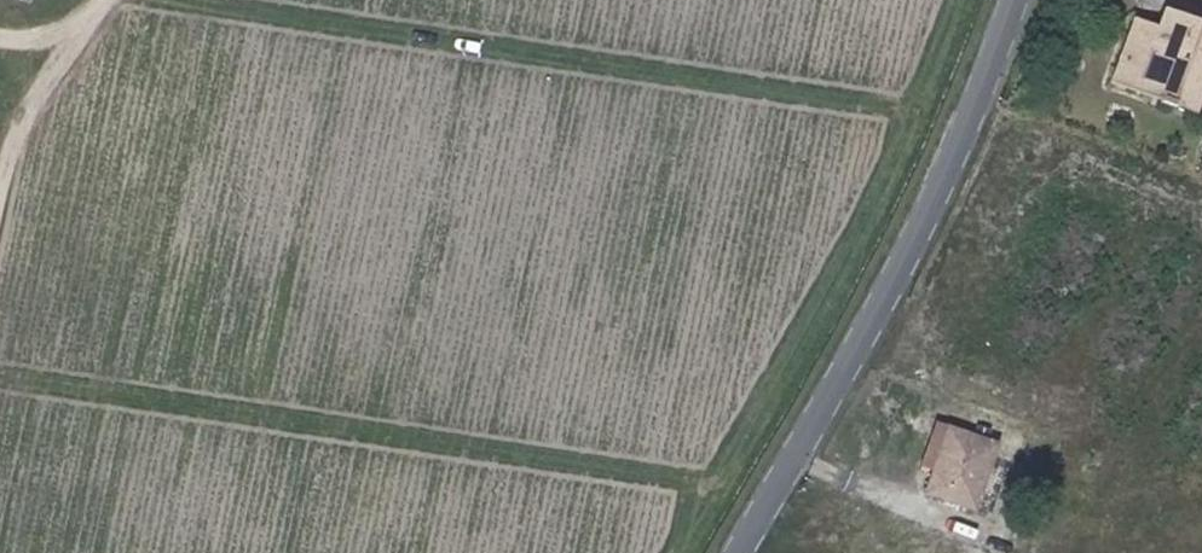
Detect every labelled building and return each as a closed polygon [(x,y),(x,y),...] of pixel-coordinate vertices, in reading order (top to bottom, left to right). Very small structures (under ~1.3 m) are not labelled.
[(1109,80),(1159,97),(1166,79),(1134,68),(1147,30),(1169,36),(1175,18),(1159,13),(1155,25),(1131,17),(1109,80)] [(1201,88),(1201,26),(1175,18),(1169,36),(1147,30),(1134,68),(1166,79),(1159,97),(1194,110),(1201,88)] [(919,466),(933,470),(947,429),(933,424),(919,466)] [(973,507),(988,461),(994,444),(947,429),(933,470),(926,491),(973,507)] [(1005,467),(988,461),(973,507),(989,514),(1005,467)]
